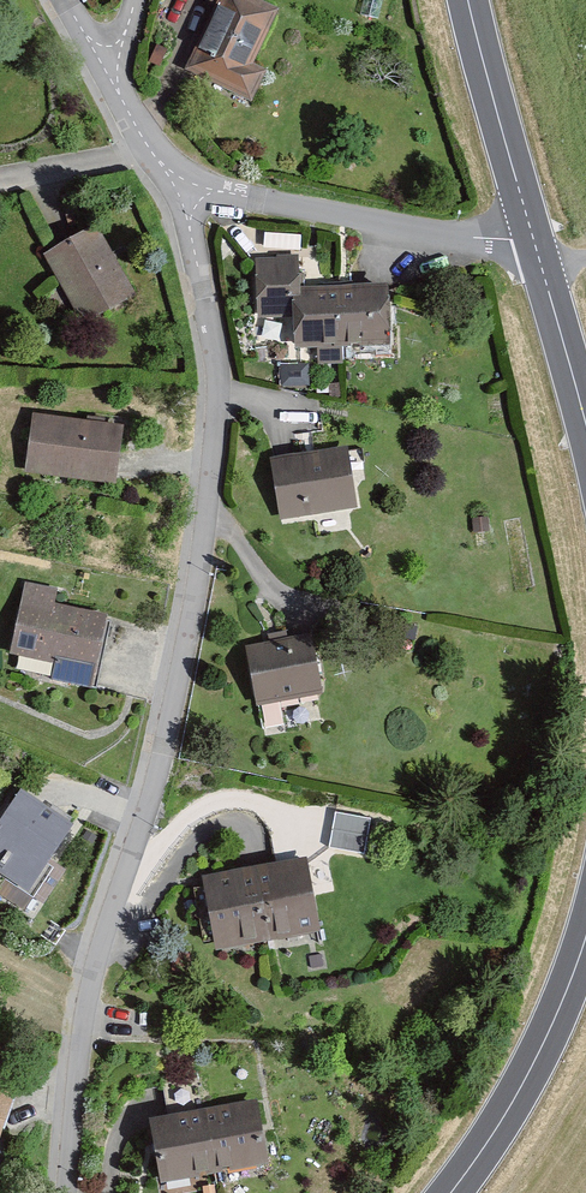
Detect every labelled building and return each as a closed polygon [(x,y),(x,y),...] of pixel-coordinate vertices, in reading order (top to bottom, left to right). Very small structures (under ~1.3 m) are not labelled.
[(260,0),(218,0),(217,3),(183,71),(250,104),(268,69),(254,62),(280,10),(260,0)] [(97,226),(45,255),(84,325),(136,297),(97,226)] [(299,257),(256,259),(258,322),(292,321),(293,348),(391,345),(388,283),(300,287),(299,257)] [(124,425),(33,414),(25,473),(117,484),(124,425)] [(347,445),(270,457),(279,519),(357,507),(347,445)] [(58,589),(25,582),(10,655),(53,664),(50,679),(96,688),(112,615),(55,603),(58,589)] [(310,634),(247,646),(258,707),(322,695),(310,634)] [(19,792),(0,821),(0,873),(33,894),(76,829),(19,792)] [(329,847),(363,853),(370,819),(335,812),(329,847)] [(308,862),(203,881),(216,950),(320,931),(308,862)] [(0,1086),(0,1139),(16,1091),(0,1086)] [(255,1103),(152,1121),(164,1190),(268,1172),(255,1103)]
